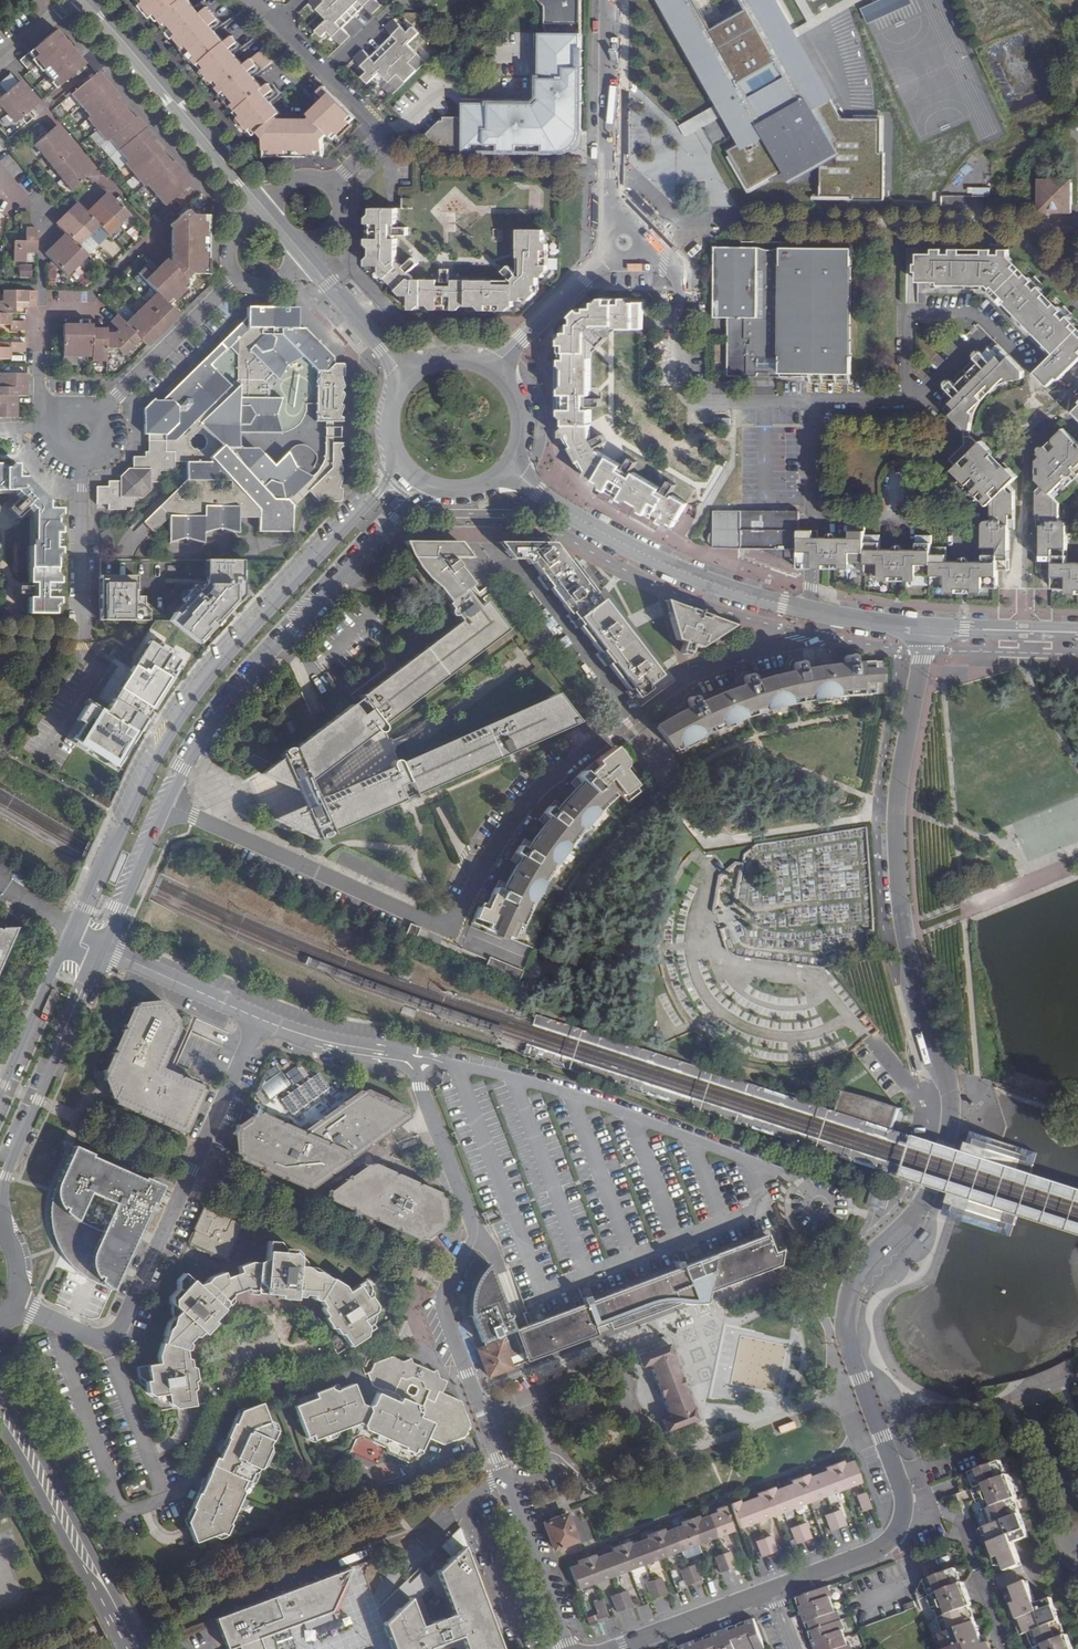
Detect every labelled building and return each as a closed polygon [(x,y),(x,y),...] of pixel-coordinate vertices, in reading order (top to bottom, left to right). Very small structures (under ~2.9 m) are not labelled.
[(136,0),(141,5),(139,8),(149,19),(151,17),(155,23),(158,20),(163,25),(160,28),(170,40),(173,38),(182,49),(179,51),(189,63),(192,60),(200,71),(198,73),(209,86),(212,84),(220,94),(217,97),(227,109),(231,106),(241,118),(237,121),(247,133),(251,130),(255,136),(258,134),(264,141),(265,151),(272,151),(272,156),(318,157),(317,152),(324,152),(324,141),(329,136),(331,139),(335,135),(338,138),(352,125),(348,121),(353,117),(323,86),(312,97),(319,104),(307,115),(310,118),(308,120),(281,120),(278,117),(281,114),(266,97),(273,92),(268,85),(264,88),(255,78),(274,63),(262,49),(244,64),(232,49),(238,44),(232,37),(225,42),(215,31),(223,25),(204,2),(197,8),(190,0),(136,0)] [(308,2),(327,20),(315,31),(323,40),(328,34),(340,46),(349,37),(342,29),(364,8),(372,15),(381,6),(375,0),(310,0),(308,2)] [(543,98),(539,103),(463,104),(463,118),(446,118),(446,120),(444,120),(427,137),(433,144),(435,143),(439,147),(445,147),(445,150),(460,151),(460,147),(463,147),(463,150),(560,151),(568,149),(573,146),(577,143),(580,138),(581,130),(581,0),(537,0),(544,8),(543,98)] [(778,0),(659,0),(739,145),(727,151),(749,190),(782,172),(788,183),(820,165),(819,198),(854,199),(853,202),(883,203),(884,156),(881,155),(880,122),(841,120),(831,104),(835,102),(797,34),(778,0)] [(916,9),(912,0),(879,0),(863,7),(872,29),(916,9)] [(396,91),(401,86),(425,62),(408,45),(420,34),(412,26),(406,33),(393,20),(385,28),(392,35),(368,58),(362,51),(353,60),(366,73),(360,78),(367,86),(379,74),(396,91)] [(74,47),(59,30),(57,32),(55,30),(29,53),(34,58),(32,60),(42,72),(44,70),(53,81),(51,83),(56,89),(84,65),(71,49),(74,47)] [(114,96),(117,94),(104,78),(98,72),(72,94),(90,117),(88,119),(106,141),(109,139),(119,150),(143,130),(133,118),(114,96)] [(6,112),(28,93),(19,82),(0,97),(0,104),(6,112)] [(16,123),(32,109),(38,104),(28,93),(6,112),(16,123)] [(136,116),(133,118),(143,130),(153,141),(155,139),(136,116)] [(34,145),(44,156),(66,138),(56,126),(50,131),(34,145)] [(153,141),(143,130),(119,150),(128,161),(126,163),(144,185),(147,183),(166,205),(190,185),(171,162),(153,141)] [(66,138),(44,156),(54,167),(76,149),(66,138)] [(102,147),(108,153),(116,147),(110,140),(102,147)] [(76,149),(54,167),(63,178),(85,160),(76,149)] [(72,189),(88,176),(94,171),(85,160),(63,178),(72,189)] [(173,161),(171,162),(190,185),(192,183),(173,161)] [(1045,213),(1064,213),(1064,205),(1073,205),(1073,187),(1045,186),(1045,213)] [(130,214),(115,199),(110,193),(99,203),(120,224),(130,214)] [(109,235),(120,224),(99,203),(89,214),(100,225),(109,235)] [(100,225),(89,214),(80,204),(69,214),(90,235),(100,225)] [(1064,205),(1064,213),(1064,216),(1075,216),(1075,205),(1073,205),(1064,205)] [(178,271),(186,279),(192,274),(207,274),(208,215),(193,215),(188,209),(180,216),(185,223),(185,230),(178,230),(178,260),(184,260),(184,266),(178,271)] [(397,235),(398,227),(398,209),(373,209),(373,215),(369,218),(369,246),(372,249),(372,257),(369,259),(369,266),(375,266),(382,266),(382,273),(382,274),(403,297),(405,297),(412,296),(412,310),(419,311),(419,307),(431,307),(431,311),(439,311),(439,307),(453,307),(453,311),(462,311),(462,307),(478,307),(481,311),(511,311),(516,307),(516,301),(524,301),(524,298),(530,298),(533,301),(540,294),(536,291),(537,286),(542,286),(542,278),(541,277),(548,277),(548,273),(551,271),(551,262),(551,246),(546,240),(546,231),(520,230),(519,258),(524,258),(524,275),(522,277),(514,283),(513,285),(498,284),(498,280),(454,280),(455,283),(450,283),(442,283),(438,283),(438,280),(411,281),(410,280),(414,276),(411,273),(405,267),(403,264),(399,268),(397,267),(397,235)] [(26,252),(37,252),(37,228),(30,228),(30,213),(21,213),(21,216),(21,228),(26,228),(26,241),(14,241),(14,261),(26,261),(26,252)] [(90,235),(69,214),(59,224),(68,234),(80,245),(90,235)] [(409,227),(398,227),(397,235),(409,235),(409,227)] [(80,245),(68,234),(58,244),(78,265),(89,255),(80,245)] [(78,265),(58,244),(48,254),(54,261),(60,267),(68,275),(78,265)] [(728,376),(759,377),(759,373),(772,373),(772,377),(786,377),(786,372),(811,373),(851,373),(853,249),(743,248),(716,247),(715,317),(728,317),(728,376)] [(936,251),(936,257),(920,257),(920,265),(917,265),(916,274),(920,274),(920,283),(939,283),(940,287),(989,287),(993,292),(996,289),(1009,303),(1007,306),(1057,357),(1039,375),(1050,387),(1058,379),(1062,383),(1077,368),(1077,327),(1011,259),(1011,251),(936,251)] [(414,258),(405,267),(411,273),(420,264),(414,258)] [(60,267),(54,261),(49,265),(56,272),(60,267)] [(157,292),(169,305),(174,300),(177,303),(188,292),(186,289),(191,284),(186,279),(178,271),(170,263),(149,284),(157,292)] [(33,277),(32,264),(19,265),(19,278),(33,277)] [(514,283),(522,277),(512,267),(505,273),(514,283)] [(442,283),(450,283),(451,270),(442,270),(442,283)] [(11,314),(14,314),(14,302),(28,302),(28,306),(36,306),(37,291),(3,290),(3,301),(0,301),(0,313),(11,314)] [(179,316),(169,305),(157,292),(146,302),(168,327),(179,316)] [(635,298),(605,298),(605,302),(599,302),(599,307),(592,308),(592,311),(583,311),(580,316),(580,324),(576,324),(576,333),(568,333),(562,339),(562,344),(562,365),(567,370),(567,387),(562,390),(562,416),(566,420),(566,426),(562,430),(562,437),(565,437),(572,449),(581,464),(586,474),(584,477),(603,488),(610,492),(626,501),(634,506),(637,502),(641,505),(642,511),(647,514),(648,514),(649,511),(661,519),(660,521),(665,524),(669,523),(676,527),(684,513),(689,504),(673,494),(665,490),(634,472),(626,467),(597,451),(592,442),(593,408),(593,398),(593,340),(603,330),(615,330),(643,330),(645,330),(645,308),(645,302),(635,302),(635,298)] [(168,327),(146,302),(136,313),(158,337),(168,327)] [(272,389),(283,381),(289,367),(303,357),(319,372),(328,373),(337,363),(337,357),(307,327),(299,327),(298,307),(247,307),(249,320),(237,331),(233,335),(239,342),(231,351),(239,359),(239,380),(232,386),(215,366),(208,358),(165,401),(154,399),(144,409),(144,434),(150,434),(150,441),(180,441),(180,464),(188,464),(188,481),(160,507),(171,519),(170,546),(189,541),(206,546),(206,535),(222,530),(240,534),(240,519),(260,519),(260,532),(296,532),(296,508),(288,500),(275,500),(264,489),(242,466),(225,448),(242,448),(242,433),(285,433),(278,416),(284,399),(272,399),(272,389)] [(10,324),(11,330),(26,330),(26,321),(14,321),(11,321),(11,314),(0,313),(0,324),(10,324)] [(126,323),(141,340),(147,347),(158,337),(136,313),(126,323)] [(141,340),(126,323),(118,314),(111,321),(119,329),(114,333),(107,333),(107,348),(117,348),(119,350),(123,355),(141,340)] [(63,357),(78,357),(78,324),(63,325),(63,357)] [(78,357),(92,357),(93,329),(93,324),(78,324),(78,357)] [(103,361),(107,359),(107,348),(107,333),(107,329),(93,329),(92,357),(92,361),(103,361)] [(611,338),(603,330),(593,340),(601,348),(611,338)] [(239,342),(233,335),(208,358),(215,366),(231,351),(239,342)] [(26,352),(26,343),(10,343),(10,348),(0,347),(0,359),(10,359),(10,352),(26,352)] [(947,400),(941,405),(947,411),(967,432),(972,432),(973,434),(974,417),(984,402),(979,398),(991,385),(996,391),(1009,382),(1026,380),(1025,379),(1025,372),(1000,348),(995,353),(990,349),(984,354),(982,353),(981,353),(979,353),(978,354),(977,356),(976,357),(978,361),(955,383),(953,382),(951,382),(950,382),(949,382),(948,384),(947,385),(947,386),(948,390),(942,395),(947,400)] [(328,373),(319,372),(319,423),(327,422),(327,443),(327,460),(311,478),(299,468),(291,451),(276,465),(259,448),(242,448),(225,448),(242,466),(264,489),(275,500),(288,500),(296,508),(312,493),(322,502),(331,499),(331,502),(342,502),(342,490),(338,488),(342,479),(339,476),(342,469),(339,462),(343,461),(338,450),(342,448),(342,443),(336,443),(336,433),(336,422),(342,422),(342,419),(338,415),(342,407),(339,404),(344,393),(341,391),(344,388),(346,387),(344,385),(341,379),(345,376),(345,363),(337,363),(328,373)] [(27,395),(27,375),(27,373),(0,373),(0,395),(18,395),(27,395)] [(17,417),(17,402),(18,395),(0,395),(0,417),(17,417)] [(602,398),(593,398),(593,408),(602,408),(602,398)] [(1068,595),(1077,595),(1077,564),(1069,564),(1070,524),(1060,524),(1061,506),(1052,497),(1065,484),(1069,489),(1077,481),(1077,445),(1066,433),(1059,439),(1057,443),(1059,449),(1054,455),(1049,449),(1047,451),(1045,450),(1043,450),(1042,450),(1041,451),(1041,453),(1041,455),(1042,458),(1042,462),(1041,462),(1039,463),(1039,483),(1044,487),(1039,490),(1039,516),(1043,516),(1042,574),(1053,574),(1053,581),(1052,586),(1052,590),(1068,590),(1068,595)] [(604,435),(592,442),(597,451),(609,444),(604,435)] [(799,530),(799,568),(810,568),(850,569),(850,564),(865,565),(865,576),(880,576),(880,582),(912,583),(916,583),(916,577),(929,577),(932,577),(932,589),(946,589),(946,594),(983,595),(984,585),(984,578),(998,578),(998,571),(1008,572),(1009,516),(1015,516),(1016,482),(1019,480),(985,444),(982,447),(980,447),(973,440),(967,440),(965,450),(952,462),(958,469),(956,471),(967,482),(980,495),(991,507),(995,503),(994,520),(989,520),(987,521),(985,522),(985,524),(984,563),(946,563),(948,523),(917,523),(916,550),(881,549),(881,534),(866,534),(867,522),(850,522),(849,537),(813,537),(813,530),(810,530),(799,530)] [(176,464),(180,464),(180,441),(150,441),(150,445),(150,451),(145,452),(145,454),(146,457),(134,457),(134,469),(130,468),(123,476),(122,483),(110,482),(109,487),(99,487),(98,505),(110,505),(110,510),(128,510),(128,507),(137,507),(137,499),(143,499),(152,490),(152,483),(161,483),(161,472),(175,471),(176,464)] [(631,459),(626,467),(634,472),(639,463),(631,459)] [(17,465),(12,465),(8,469),(2,469),(0,466),(0,491),(16,492),(21,497),(14,504),(24,514),(31,506),(35,510),(35,541),(31,541),(31,583),(31,584),(33,584),(33,587),(20,587),(20,596),(33,596),(33,600),(31,600),(30,615),(57,615),(57,610),(61,606),(61,599),(47,599),(47,585),(62,585),(62,580),(58,576),(57,560),(62,556),(62,528),(58,524),(58,519),(62,517),(62,510),(49,509),(50,501),(28,479),(17,478),(17,468),(17,465)] [(665,490),(673,494),(678,486),(670,481),(665,490)] [(630,514),(634,506),(626,501),(622,499),(610,492),(606,490),(603,488),(599,495),(630,514)] [(171,519),(160,507),(143,523),(153,535),(171,519)] [(713,547),(742,548),(742,511),(714,510),(714,530),(708,541),(708,542),(708,544),(710,545),(711,546),(712,547),(713,547)] [(648,514),(660,521),(661,519),(649,511),(648,514)] [(742,511),(742,548),(761,549),(798,565),(798,568),(799,568),(799,530),(800,511),(742,511)] [(684,513),(676,527),(687,534),(695,519),(684,513)] [(655,530),(660,521),(648,514),(647,514),(642,522),(655,530)] [(521,539),(521,542),(555,543),(560,551),(559,553),(569,565),(575,561),(566,549),(560,540),(557,539),(554,538),(523,538),(521,539)] [(467,590),(474,585),(470,580),(454,559),(473,558),(460,541),(403,541),(407,550),(410,556),(418,569),(427,580),(436,587),(448,602),(467,590)] [(528,559),(515,542),(496,542),(508,559),(528,559)] [(555,543),(521,542),(515,542),(528,559),(540,575),(537,578),(547,591),(550,588),(569,614),(566,616),(576,629),(579,626),(599,652),(595,654),(604,666),(608,664),(627,689),(624,692),(629,699),(656,678),(646,666),(650,664),(643,656),(640,658),(617,628),(620,626),(615,619),(612,621),(594,598),(583,584),(569,565),(559,553),(560,551),(555,543)] [(285,559),(204,558),(204,580),(168,618),(206,649),(215,640),(220,634),(228,625),(285,559)] [(577,559),(569,565),(583,584),(594,598),(602,592),(577,559)] [(141,573),(98,574),(98,618),(150,618),(150,603),(141,593),(141,573)] [(916,583),(912,583),(912,588),(929,588),(929,577),(916,577),(916,583)] [(998,586),(998,578),(984,578),(984,585),(998,586)] [(478,607),(467,590),(448,602),(446,604),(450,609),(449,611),(449,612),(449,614),(450,615),(451,616),(453,616),(454,616),(455,616),(459,621),(260,774),(295,791),(302,806),(273,819),(312,841),(411,800),(519,750),(580,723),(558,693),(401,762),(399,761),(398,760),(396,760),(394,761),(392,762),(392,763),(391,765),(391,767),(319,798),(311,782),(376,731),(378,733),(380,733),(382,733),(384,732),(385,730),(385,728),(385,726),(384,725),(508,630),(486,601),(478,607)] [(697,611),(665,598),(677,639),(681,640),(679,650),(678,652),(679,654),(680,655),(681,656),(683,656),(684,656),(686,656),(687,655),(689,653),(692,644),(699,647),(732,623),(697,611)] [(72,740),(116,767),(145,720),(143,718),(149,709),(151,710),(175,672),(173,671),(179,661),(171,656),(173,652),(161,644),(159,648),(148,642),(103,714),(86,704),(76,721),(81,724),(72,740)] [(859,660),(858,653),(846,654),(844,655),(843,657),(843,659),(823,662),(803,665),(802,665),(801,662),(798,660),(796,660),(793,660),(791,662),(789,664),(788,668),(770,672),(752,677),(749,674),(747,673),(745,673),(743,674),(741,675),(740,677),(740,680),(730,683),(716,689),(706,693),(696,698),(694,696),(692,695),(689,696),(688,696),(686,698),(685,701),(685,704),(674,710),(666,715),(658,719),(646,728),(672,761),(691,749),(714,737),(738,727),(753,721),(761,719),(785,712),(798,709),(812,706),(845,701),(844,693),(883,690),(881,658),(859,660)] [(626,763),(615,747),(594,762),(597,765),(588,774),(583,771),(577,778),(580,783),(566,799),(556,811),(550,807),(543,817),(548,820),(526,851),(520,847),(514,856),(520,859),(500,891),(496,889),(485,910),(479,908),(473,921),(489,928),(487,932),(492,934),(491,937),(504,942),(505,938),(510,941),(529,905),(531,906),(545,883),(543,882),(551,869),(553,870),(570,846),(568,844),(577,831),(580,833),(598,811),(597,810),(612,795),(615,796),(618,791),(626,801),(637,791),(623,771),(624,767),(626,764),(626,763)] [(410,924),(405,934),(416,939),(421,928),(410,924)] [(17,931),(0,931),(0,968),(17,931)] [(519,983),(524,972),(490,958),(485,969),(519,983)] [(183,1130),(185,1131),(203,1092),(201,1085),(184,1078),(179,1080),(179,1075),(162,1068),(168,1052),(166,1048),(171,1048),(178,1029),(178,1022),(175,1019),(167,1006),(166,1004),(161,1004),(159,1000),(156,1001),(139,1003),(138,1006),(134,1007),(126,1025),(127,1029),(124,1030),(116,1048),(117,1053),(113,1054),(105,1072),(107,1074),(105,1077),(114,1099),(117,1099),(117,1103),(134,1111),(137,1109),(138,1113),(156,1121),(160,1120),(160,1123),(182,1133),(183,1130)] [(275,1100),(307,1073),(299,1063),(284,1075),(277,1067),(260,1081),(275,1100)] [(321,1073),(281,1097),(293,1118),(333,1093),(321,1073)] [(253,1116),(238,1129),(238,1134),(234,1136),(237,1153),(239,1154),(240,1160),(260,1169),(263,1167),(264,1171),(283,1180),(286,1177),(287,1181),(307,1190),(314,1190),(331,1178),(330,1175),(335,1176),(352,1163),(351,1158),(357,1159),(371,1150),(371,1143),(377,1146),(392,1134),(391,1129),(397,1131),(411,1121),(411,1112),(391,1102),(388,1105),(388,1101),(367,1092),(365,1094),(362,1092),(344,1105),(345,1110),(340,1108),(325,1120),(325,1125),(320,1122),(304,1135),(285,1126),(281,1129),(281,1124),(262,1116),(258,1119),(253,1116)] [(270,1102),(263,1092),(259,1095),(266,1105),(270,1102)] [(841,1098),(837,1112),(893,1130),(897,1119),(901,1120),(903,1116),(905,1110),(864,1098),(844,1093),(841,1098)] [(1034,1164),(1033,1164),(1036,1154),(1001,1143),(973,1134),(970,1143),(968,1142),(964,1153),(961,1164),(1027,1185),(1030,1175),(1034,1164)] [(897,1177),(945,1193),(950,1195),(963,1199),(1017,1216),(1077,1235),(1077,1191),(1030,1175),(976,1157),(964,1153),(960,1152),(926,1140),(921,1139),(911,1135),(907,1147),(906,1151),(903,1160),(901,1165),(897,1177)] [(75,1266),(83,1272),(92,1277),(98,1281),(112,1289),(114,1290),(152,1204),(154,1205),(162,1186),(143,1177),(142,1180),(94,1157),(94,1155),(74,1146),(56,1188),(53,1198),(52,1204),(51,1213),(52,1223),(54,1231),(56,1239),(60,1247),(64,1254),(69,1260),(73,1264),(75,1266)] [(449,1222),(445,1199),(440,1197),(440,1195),(421,1186),(417,1189),(416,1184),(399,1176),(394,1179),(394,1174),(375,1166),(372,1166),(353,1180),(353,1184),(348,1182),(333,1194),(335,1202),(351,1210),(355,1207),(356,1212),(375,1220),(378,1217),(379,1222),(380,1223),(397,1231),(400,1228),(401,1232),(422,1241),(436,1231),(449,1222)] [(947,1204),(950,1205),(945,1220),(955,1223),(1009,1238),(1012,1229),(1013,1226),(1014,1226),(1017,1216),(1021,1205),(954,1183),(950,1195),(947,1204)] [(881,1206),(887,1208),(890,1195),(874,1191),(873,1197),(871,1204),(881,1206)] [(206,1204),(188,1243),(225,1258),(241,1222),(228,1216),(229,1214),(206,1204)] [(928,1231),(921,1239),(924,1243),(932,1235),(928,1231)] [(706,1303),(708,1292),(773,1268),(770,1260),(761,1238),(679,1268),(678,1264),(672,1267),(673,1271),(587,1304),(586,1299),(580,1302),(581,1306),(520,1329),(514,1330),(514,1331),(523,1354),(522,1354),(523,1357),(525,1362),(525,1363),(533,1359),(594,1335),(593,1331),(606,1327),(608,1330),(677,1304),(680,1305),(685,1306),(697,1306),(706,1305),(706,1303)] [(165,1325),(159,1342),(182,1349),(188,1343),(184,1340),(192,1333),(195,1335),(199,1331),(201,1333),(212,1322),(209,1319),(224,1303),(223,1300),(234,1291),(244,1286),(252,1287),(253,1290),(278,1292),(278,1296),(293,1297),(293,1294),(301,1295),(302,1293),(310,1294),(313,1298),(319,1299),(331,1279),(314,1271),(308,1271),(304,1266),(296,1265),(298,1250),(286,1249),(282,1241),(266,1240),(265,1256),(257,1261),(249,1260),(236,1265),(239,1273),(224,1278),(221,1271),(208,1276),(207,1280),(195,1284),(182,1272),(175,1279),(176,1286),(168,1295),(167,1301),(176,1309),(171,1316),(169,1322),(165,1325)] [(478,1351),(477,1351),(487,1377),(510,1368),(507,1360),(522,1354),(523,1354),(514,1331),(514,1330),(491,1269),(478,1278),(471,1287),(467,1295),(465,1300),(464,1314),(466,1319),(470,1317),(481,1350),(478,1351)] [(343,1284),(331,1279),(319,1299),(323,1306),(321,1308),(325,1315),(323,1316),(329,1327),(333,1327),(336,1332),(341,1333),(349,1347),(366,1335),(364,1332),(366,1328),(360,1319),(373,1311),(374,1305),(368,1296),(364,1298),(356,1285),(347,1290),(343,1284)] [(470,1317),(466,1319),(478,1351),(481,1350),(470,1317)] [(741,1377),(770,1381),(772,1368),(776,1368),(779,1346),(742,1341),(740,1357),(743,1358),(741,1377)] [(165,1401),(178,1408),(183,1407),(192,1406),(189,1389),(191,1387),(190,1380),(193,1378),(191,1366),(188,1366),(186,1357),(184,1357),(182,1349),(159,1342),(154,1355),(156,1363),(135,1366),(136,1375),(142,1379),(144,1391),(150,1395),(164,1392),(165,1401)] [(666,1434),(696,1423),(670,1345),(639,1356),(644,1369),(655,1366),(673,1417),(661,1421),(666,1434)] [(510,1368),(525,1362),(522,1354),(507,1360),(510,1368)] [(469,1423),(461,1402),(441,1393),(447,1381),(439,1378),(436,1370),(432,1372),(427,1370),(418,1365),(412,1363),(411,1359),(403,1362),(392,1357),(374,1363),(371,1370),(367,1372),(376,1393),(370,1405),(366,1407),(359,1404),(352,1384),(337,1390),(331,1387),(313,1393),(315,1398),(293,1406),(304,1435),(309,1433),(311,1438),(356,1421),(362,1425),(365,1430),(403,1446),(402,1449),(411,1452),(413,1447),(419,1450),(423,1441),(430,1438),(444,1445),(464,1437),(469,1423)] [(194,1540),(216,1530),(224,1535),(229,1524),(227,1520),(239,1492),(238,1489),(242,1480),(245,1481),(249,1472),(256,1470),(274,1430),(269,1427),(259,1401),(242,1407),(244,1413),(241,1414),(237,1412),(233,1422),(230,1421),(223,1437),(226,1438),(217,1459),(211,1456),(204,1470),(207,1472),(205,1477),(199,1489),(197,1494),(194,1493),(188,1505),(191,1507),(186,1520),(191,1532),(194,1540)] [(781,1434),(797,1428),(793,1418),(777,1423),(781,1434)] [(740,1526),(860,1481),(852,1458),(844,1462),(842,1458),(823,1465),(825,1469),(809,1475),(807,1471),(790,1478),(791,1481),(775,1488),(773,1484),(755,1491),(756,1495),(742,1500),(740,1496),(730,1500),(740,1526)] [(987,1527),(1022,1514),(1004,1460),(1001,1461),(971,1472),(976,1486),(973,1488),(978,1500),(982,1498),(986,1510),(992,1508),(997,1522),(987,1526),(987,1527)] [(856,1493),(862,1510),(869,1507),(863,1491),(856,1493)] [(715,1536),(733,1529),(723,1503),(714,1507),(715,1511),(707,1514),(715,1536)] [(824,1513),(830,1529),(846,1523),(840,1507),(824,1513)] [(698,1543),(715,1536),(707,1514),(700,1516),(699,1513),(688,1517),(698,1543)] [(1030,1537),(1022,1514),(987,1527),(993,1541),(991,1542),(997,1559),(1002,1557),(1007,1571),(1025,1564),(1017,1542),(1030,1537)] [(543,1524),(554,1554),(578,1544),(567,1515),(543,1524)] [(681,1549),(698,1543),(688,1517),(680,1520),(681,1523),(672,1526),(681,1549)] [(789,1527),(795,1543),(811,1536),(805,1520),(789,1527)] [(452,1535),(457,1539),(465,1531),(463,1526),(462,1525),(452,1535)] [(681,1549),(672,1526),(665,1529),(664,1526),(654,1530),(664,1556),(681,1549)] [(664,1556),(654,1530),(646,1533),(647,1536),(638,1539),(647,1562),(664,1556)] [(457,1539),(452,1535),(444,1543),(453,1553),(464,1542),(496,1626),(500,1625),(465,1531),(457,1539)] [(755,1539),(761,1555),(777,1549),(771,1533),(755,1539)] [(647,1562),(638,1539),(630,1543),(629,1539),(619,1543),(629,1569),(647,1562)] [(396,1648),(433,1648),(432,1646),(463,1634),(468,1648),(505,1648),(496,1626),(464,1542),(453,1553),(438,1568),(454,1611),(423,1623),(412,1593),(385,1621),(396,1648)] [(603,1552),(612,1575),(629,1569),(619,1543),(611,1546),(612,1549),(603,1552)] [(721,1552),(727,1568),(736,1565),(730,1549),(721,1552)] [(595,1552),(585,1556),(595,1582),(612,1575),(603,1552),(597,1555),(595,1552)] [(721,1571),(727,1568),(721,1552),(715,1555),(721,1571)] [(579,1561),(567,1566),(576,1589),(595,1582),(585,1556),(578,1559),(579,1561)] [(695,1562),(687,1565),(693,1581),(701,1578),(695,1562)] [(246,1604),(213,1616),(226,1648),(262,1648),(257,1636),(329,1609),(348,1565),(246,1604)] [(693,1581),(687,1565),(680,1567),(686,1584),(693,1581)] [(944,1633),(977,1621),(957,1568),(925,1580),(930,1594),(927,1595),(932,1608),(941,1604),(945,1615),(938,1618),(944,1633)] [(661,1575),(653,1578),(659,1594),(667,1591),(661,1575)] [(659,1594),(653,1578),(644,1581),(650,1597),(659,1594)] [(930,1594),(925,1580),(923,1581),(917,1593),(919,1598),(927,1595),(930,1594)] [(1030,1632),(1062,1620),(1053,1597),(1039,1602),(1031,1580),(1013,1586),(1018,1601),(1014,1603),(1019,1618),(1021,1617),(1027,1633),(1030,1632)] [(830,1586),(798,1598),(817,1648),(854,1648),(850,1639),(849,1639),(843,1625),(845,1625),(841,1613),(839,1613),(833,1598),(835,1598),(830,1586)] [(626,1589),(618,1591),(624,1608),(632,1604),(626,1589)] [(624,1608),(618,1591),(611,1594),(617,1610),(624,1608)] [(607,1614),(601,1598),(593,1601),(599,1617),(607,1614)] [(914,1601),(905,1605),(907,1611),(916,1607),(914,1601)] [(753,1615),(703,1634),(709,1648),(760,1648),(759,1648),(765,1646),(753,1615)] [(1070,1636),(1068,1636),(1067,1633),(1069,1633),(1066,1624),(1063,1625),(1062,1620),(1030,1632),(1035,1647),(1032,1648),(1075,1648),(1070,1636)] [(977,1621),(944,1633),(933,1637),(937,1648),(941,1648),(944,1648),(993,1648),(990,1639),(984,1641),(977,1621)] [(703,1634),(686,1640),(690,1648),(709,1648),(703,1634)] [(686,1640),(669,1646),(670,1648),(690,1648),(686,1640)]
